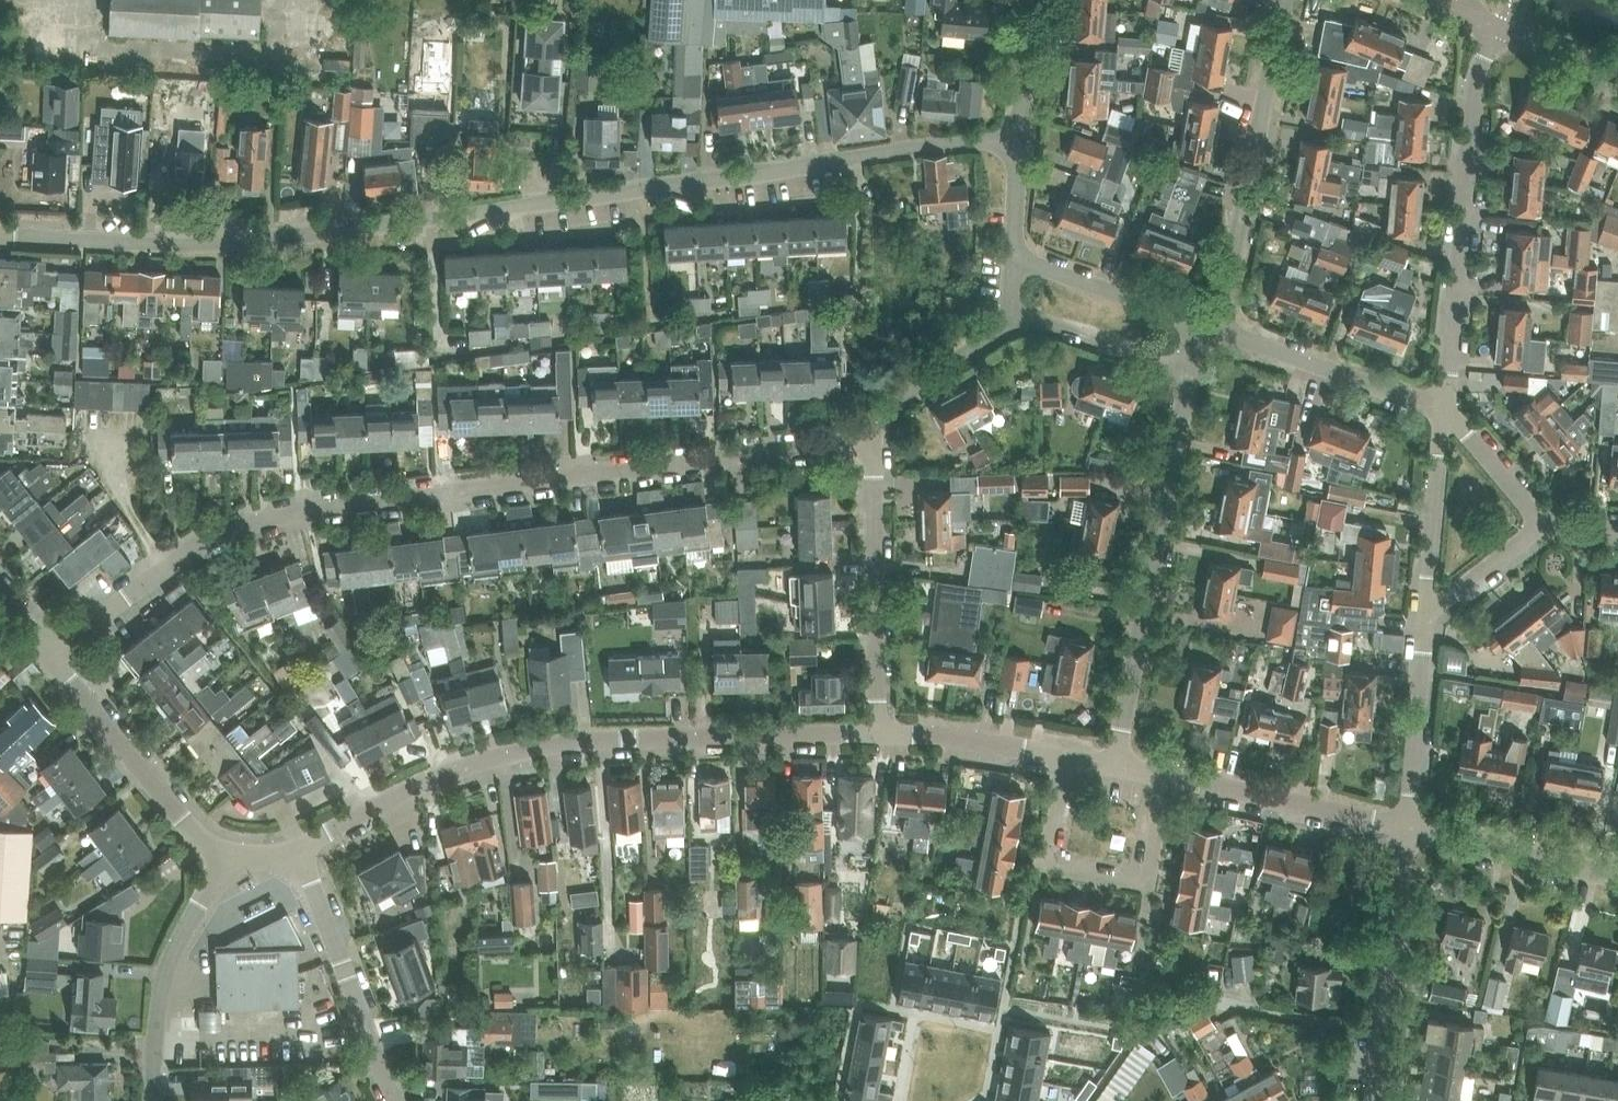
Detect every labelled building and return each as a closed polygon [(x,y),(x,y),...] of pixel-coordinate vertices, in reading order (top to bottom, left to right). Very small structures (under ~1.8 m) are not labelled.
[(199,33),(199,34),(260,37),(262,0),(112,0),(111,28),(199,33)] [(648,40),(677,41),(675,95),(673,95),(672,112),(653,112),(653,130),(652,139),(652,147),(685,148),(685,140),(685,139),(685,130),(687,130),(695,130),(699,130),(701,44),(702,44),(713,45),(713,17),(714,0),(651,0),(648,40)] [(713,17),(726,17),(768,18),(780,19),(825,20),(826,0),(714,0),(713,17)] [(923,14),(925,14),(926,0),(906,0),(905,12),(923,14)] [(941,32),(984,36),(987,4),(960,2),(960,0),(930,0),(929,10),(942,11),(941,32)] [(1074,9),(1106,12),(1107,0),(1075,0),(1074,9)] [(1144,14),(1156,16),(1158,4),(1159,2),(1154,0),(1147,0),(1144,14)] [(1201,0),(1198,10),(1205,11),(1208,3),(1201,0)] [(1227,10),(1229,4),(1231,0),(1201,0),(1208,3),(1227,10)] [(1259,19),(1262,4),(1248,1),(1245,19),(1258,22),(1259,19)] [(1161,4),(1153,40),(1174,44),(1179,21),(1172,20),(1174,7),(1161,4)] [(1106,12),(1074,9),(1072,36),(1114,40),(1117,12),(1106,12)] [(713,17),(713,45),(719,45),(726,45),(726,33),(726,17),(713,17)] [(1343,59),(1366,65),(1369,58),(1382,28),(1357,17),(1354,23),(1325,18),(1317,53),(1343,59)] [(522,102),(558,105),(563,22),(548,21),(548,18),(543,18),(543,20),(528,19),(522,102)] [(780,19),(768,18),(769,34),(769,37),(781,36),(780,19)] [(866,102),(860,46),(860,44),(857,18),(821,23),(823,37),(838,48),(843,87),(828,89),(834,141),(861,138),(859,117),(857,103),(866,102)] [(353,66),(365,67),(367,22),(355,22),(353,66)] [(1201,23),(1196,50),(1227,56),(1232,28),(1201,23)] [(1380,70),(1383,64),(1394,69),(1395,66),(1402,48),(1406,38),(1382,28),(1369,58),(1366,65),(1380,70)] [(781,36),(769,37),(770,50),(783,49),(782,36),(781,36)] [(1119,37),(1117,51),(1139,54),(1147,54),(1150,55),(1152,39),(1119,37)] [(860,44),(860,46),(866,102),(857,103),(859,117),(861,138),(885,135),(874,42),(860,44)] [(770,50),(763,51),(764,62),(766,62),(793,59),(791,47),(783,49),(770,50)] [(1227,56),(1196,50),(1184,48),(1180,72),(1176,71),(1173,85),(1178,86),(1192,89),(1194,78),(1222,83),(1227,56)] [(1405,70),(1402,76),(1423,85),(1433,60),(1412,52),(1405,70)] [(598,88),(599,53),(579,53),(578,87),(598,88)] [(1070,58),(1068,86),(1099,88),(1102,61),(1070,58)] [(457,60),(447,60),(442,60),(441,84),(456,84),(457,60)] [(747,126),(743,93),(744,92),(740,66),(739,60),(722,62),(725,82),(727,82),(729,95),(716,97),(718,108),(710,109),(713,130),(720,129),(720,130),(747,126)] [(1316,63),(1310,91),(1342,97),(1345,81),(1353,82),(1358,78),(1377,82),(1378,71),(1367,66),(1347,61),(1345,65),(1327,62),(1326,65),(1316,63)] [(764,62),(740,66),(744,92),(743,93),(747,126),(773,123),(768,89),(769,89),(768,81),(766,62),(764,62)] [(895,102),(915,106),(919,67),(902,63),(895,102)] [(1163,68),(1149,66),(1148,70),(1146,81),(1173,85),(1176,71),(1176,70),(1163,68)] [(942,69),(927,67),(926,86),(923,86),(921,116),(965,119),(965,113),(980,114),(983,79),(959,77),(958,90),(955,90),(955,88),(947,88),(949,70),(942,69)] [(1380,72),(1378,71),(1377,82),(1410,93),(1414,83),(1380,72)] [(1128,92),(1142,94),(1145,76),(1131,73),(1128,92)] [(794,77),(768,81),(769,89),(768,89),(773,123),(799,119),(794,77)] [(42,120),(79,122),(83,121),(83,97),(80,97),(79,84),(79,80),(70,79),(70,78),(55,78),(55,83),(44,83),(42,120)] [(1178,86),(1173,85),(1146,81),(1143,97),(1175,103),(1178,86)] [(375,106),(373,106),(375,89),(374,87),(351,85),(351,104),(348,135),(347,153),(371,155),(373,137),(375,106)] [(234,101),(235,87),(219,86),(218,100),(234,101)] [(1099,88),(1068,86),(1066,114),(1107,117),(1110,89),(1099,88)] [(348,89),(332,88),(331,114),(348,115),(348,89)] [(1537,145),(1545,128),(1557,99),(1530,88),(1514,127),(1532,134),(1529,143),(1537,145)] [(1342,97),(1310,91),(1304,119),(1336,125),(1342,97)] [(415,94),(413,139),(413,143),(447,144),(449,96),(415,94)] [(1187,99),(1182,127),(1218,133),(1220,120),(1216,116),(1218,105),(1187,99)] [(1396,127),(1428,130),(1430,102),(1399,99),(1398,114),(1377,112),(1372,111),(1370,122),(1369,122),(1369,125),(1376,126),(1376,125),(1396,127)] [(1557,99),(1545,128),(1569,138),(1568,143),(1581,149),(1591,128),(1576,122),(1582,109),(1557,99)] [(585,118),(585,139),(585,165),(617,165),(618,111),(598,111),(598,118),(585,118)] [(1134,114),(1129,128),(1135,130),(1137,118),(1138,113),(1134,113),(1134,114)] [(1365,141),(1366,135),(1369,125),(1369,122),(1343,116),(1339,136),(1365,141)] [(169,120),(154,119),(153,129),(168,130),(169,120)] [(304,119),(302,139),(298,182),(327,184),(330,152),(331,119),(304,119)] [(467,174),(466,188),(500,189),(501,176),(501,163),(490,162),(490,153),(496,154),(497,143),(497,139),(497,132),(497,121),(469,120),(469,131),(468,139),(467,174)] [(1592,157),(1598,159),(1606,163),(1609,155),(1617,159),(1617,124),(1608,120),(1592,157)] [(1131,149),(1138,131),(1135,130),(1129,128),(1108,121),(1102,138),(1131,149)] [(25,138),(26,123),(0,122),(0,137),(25,138)] [(268,166),(270,139),(271,124),(247,123),(247,126),(240,126),(238,152),(243,153),(241,184),(263,185),(264,166),(268,166)] [(1428,130),(1396,127),(1376,125),(1376,126),(1369,125),(1366,135),(1387,138),(1388,133),(1396,133),(1394,155),(1425,158),(1428,130)] [(96,126),(93,165),(111,166),(110,183),(111,183),(111,186),(123,187),(123,184),(136,185),(138,185),(139,182),(140,153),(142,129),(136,129),(99,126),(96,126)] [(192,137),(179,136),(175,184),(202,186),(205,138),(206,127),(193,126),(192,137)] [(1177,154),(1198,158),(1208,160),(1210,148),(1215,146),(1218,133),(1182,127),(1177,154)] [(65,189),(66,153),(80,154),(80,130),(53,128),(52,138),(48,137),(47,152),(35,151),(33,187),(65,189)] [(1169,142),(1138,131),(1131,149),(1162,160),(1169,142)] [(1088,173),(1087,177),(1097,181),(1101,182),(1103,176),(1107,166),(1115,144),(1107,141),(1106,144),(1091,139),(1076,133),(1074,139),(1072,144),(1067,157),(1079,161),(1076,168),(1088,173)] [(1361,180),(1362,177),(1363,168),(1350,165),(1330,161),(1332,146),(1301,140),(1296,167),(1348,177),(1348,178),(1361,180)] [(1107,166),(1103,176),(1117,181),(1118,182),(1130,150),(1126,148),(1115,144),(1107,166)] [(215,179),(237,180),(239,158),(230,157),(230,147),(217,146),(215,179)] [(625,164),(636,164),(637,149),(625,149),(625,164)] [(1366,150),(1365,163),(1369,163),(1376,164),(1378,152),(1377,151),(1366,150)] [(1580,152),(1570,176),(1567,184),(1585,191),(1598,159),(1592,157),(1583,153),(1580,152)] [(1514,155),(1512,183),(1543,186),(1546,158),(1514,155)] [(918,190),(920,210),(948,208),(950,226),(969,224),(968,206),(967,185),(948,187),(947,179),(954,179),(952,161),(946,162),(945,156),(924,158),(927,189),(918,190)] [(413,158),(364,163),(368,199),(417,193),(413,158)] [(1169,162),(1168,167),(1180,171),(1181,168),(1181,166),(1169,162)] [(1390,196),(1389,204),(1420,207),(1423,180),(1393,177),(1394,166),(1376,164),(1369,163),(1365,163),(1364,163),(1363,168),(1362,177),(1379,179),(1377,194),(1390,196)] [(1358,195),(1361,180),(1348,178),(1348,177),(1335,175),(1296,167),(1291,194),(1336,203),(1337,196),(1344,193),(1358,195)] [(1176,180),(1176,181),(1196,187),(1201,189),(1206,177),(1201,175),(1192,172),(1181,168),(1180,171),(1176,180)] [(1082,234),(1082,235),(1088,220),(1093,206),(1101,182),(1097,181),(1087,177),(1077,174),(1069,195),(1069,197),(1067,196),(1061,211),(1056,225),(1065,228),(1066,233),(1078,238),(1082,234)] [(1088,220),(1082,235),(1109,244),(1114,230),(1119,215),(1117,215),(1122,201),(1112,198),(1118,182),(1117,181),(1103,176),(1101,182),(1093,206),(1088,220)] [(1165,248),(1159,263),(1186,272),(1189,262),(1191,258),(1194,248),(1196,243),(1182,238),(1201,189),(1176,181),(1171,195),(1182,199),(1165,248)] [(1543,186),(1512,183),(1509,211),(1541,214),(1543,186)] [(1137,243),(1133,253),(1159,263),(1165,248),(1182,199),(1171,195),(1166,208),(1164,214),(1149,209),(1144,223),(1142,229),(1138,239),(1137,243)] [(1607,198),(1604,203),(1612,206),(1614,201),(1607,198)] [(1612,206),(1604,203),(1597,200),(1590,229),(1591,229),(1590,240),(1597,242),(1617,250),(1617,208),(1612,206)] [(1368,235),(1370,236),(1377,239),(1380,225),(1359,216),(1361,201),(1357,201),(1353,230),(1357,231),(1368,235)] [(1420,207),(1389,204),(1386,232),(1417,235),(1420,207)] [(1035,206),(1032,214),(1047,219),(1050,211),(1035,206)] [(1295,217),(1290,231),(1307,237),(1308,233),(1323,238),(1328,221),(1310,215),(1304,212),(1302,219),(1295,217)] [(845,214),(813,216),(816,250),(847,248),(845,214)] [(813,216),(783,218),(786,252),(816,250),(813,216)] [(755,220),(756,253),(773,252),(774,264),(786,263),(785,252),(786,252),(783,218),(755,220)] [(726,255),(756,253),(755,220),(724,222),(726,255)] [(1575,220),(1574,228),(1579,228),(1588,229),(1589,220),(1575,220)] [(1310,273),(1306,283),(1296,312),(1322,322),(1333,293),(1325,290),(1323,284),(1328,271),(1332,269),(1342,273),(1350,250),(1353,244),(1353,243),(1357,231),(1353,230),(1342,225),(1328,221),(1323,238),(1319,249),(1314,262),(1310,273)] [(695,257),(726,255),(724,222),(693,224),(695,257)] [(666,259),(695,257),(693,224),(664,226),(666,259)] [(1564,266),(1576,267),(1587,268),(1590,240),(1591,229),(1590,229),(1588,229),(1579,228),(1574,228),(1567,227),(1565,253),(1553,252),(1552,263),(1564,264),(1564,266)] [(1353,243),(1353,244),(1363,248),(1364,245),(1368,235),(1357,231),(1353,243)] [(1505,259),(1536,262),(1548,263),(1550,248),(1548,247),(1550,235),(1507,231),(1505,259)] [(1368,235),(1364,245),(1374,248),(1377,239),(1370,236),(1368,235)] [(1204,242),(1200,256),(1210,258),(1213,244),(1204,242)] [(1386,242),(1384,248),(1379,263),(1400,270),(1407,249),(1386,242)] [(626,244),(593,246),(596,279),(628,276),(626,244)] [(1296,312),(1306,283),(1310,273),(1314,262),(1319,249),(1305,244),(1297,266),(1289,263),(1284,275),(1280,274),(1270,303),(1296,312)] [(593,246),(561,248),(564,281),(596,279),(593,246)] [(561,248),(533,249),(538,282),(564,281),(561,248)] [(504,285),(508,284),(538,282),(533,249),(501,252),(504,285)] [(476,287),(494,285),(498,285),(504,285),(501,252),(474,253),(476,287)] [(447,289),(476,287),(474,253),(444,255),(447,289)] [(52,283),(52,285),(57,285),(58,271),(36,270),(36,261),(0,259),(0,281),(52,283)] [(1536,262),(1505,259),(1502,286),(1533,290),(1546,291),(1548,263),(1536,262)] [(112,299),(113,271),(86,270),(83,323),(100,323),(101,299),(112,299)] [(340,270),(338,303),(339,314),(369,316),(370,305),(369,305),(370,271),(340,270)] [(139,301),(140,273),(113,271),(112,299),(124,300),(123,324),(138,324),(139,301)] [(369,305),(370,305),(369,316),(382,317),(382,316),(399,317),(400,306),(401,273),(370,271),(369,305)] [(68,272),(68,286),(76,286),(77,286),(78,272),(68,272)] [(165,302),(167,274),(167,273),(140,272),(140,273),(139,301),(138,324),(152,325),(153,318),(165,318),(165,302)] [(165,302),(182,303),(181,338),(191,338),(192,319),(193,303),(192,303),(193,275),(167,274),(165,302)] [(193,275),(192,303),(193,303),(192,319),(204,319),(219,320),(221,276),(193,275)] [(829,279),(817,280),(819,296),(830,295),(829,279)] [(1594,313),(1592,328),(1617,330),(1617,324),(1617,281),(1596,279),(1594,313)] [(819,296),(817,280),(808,281),(809,296),(819,296)] [(61,296),(60,302),(61,302),(61,308),(61,309),(76,309),(76,308),(77,286),(76,286),(68,286),(62,285),(57,285),(52,285),(52,283),(0,281),(0,302),(33,304),(34,294),(52,296),(61,296)] [(1348,331),(1374,341),(1394,287),(1380,283),(1372,305),(1363,302),(1362,304),(1358,303),(1348,331)] [(243,317),(273,319),(275,285),(244,284),(243,317)] [(275,285),(273,319),(272,339),(286,339),(286,328),(303,329),(305,287),(275,285)] [(1573,285),(1571,302),(1593,303),(1594,287),(1575,285),(1573,285)] [(1394,287),(1374,341),(1400,351),(1411,322),(1406,320),(1415,295),(1394,287)] [(769,288),(757,289),(759,304),(771,303),(769,288)] [(775,289),(776,303),(788,302),(787,288),(775,289)] [(759,304),(757,289),(748,290),(748,293),(738,293),(739,314),(760,312),(759,304)] [(610,312),(599,312),(600,328),(611,327),(611,325),(626,324),(625,314),(630,314),(629,290),(622,291),(623,313),(610,314),(610,312)] [(956,309),(967,309),(968,293),(957,292),(956,309)] [(710,297),(697,298),(698,313),(712,311),(710,297)] [(698,313),(697,298),(689,299),(690,314),(698,313)] [(809,320),(813,345),(828,345),(823,305),(794,309),(795,321),(809,320)] [(1500,306),(1497,334),(1529,337),(1532,309),(1500,306)] [(20,331),(22,309),(0,308),(0,330),(20,331)] [(61,309),(61,308),(55,308),(54,331),(79,332),(80,308),(76,308),(76,309),(61,309)] [(1592,328),(1594,313),(1570,310),(1567,341),(1590,343),(1592,328)] [(600,328),(599,312),(589,313),(590,328),(600,328)] [(779,312),(771,314),(756,316),(758,328),(773,325),(781,323),(779,312)] [(493,314),(494,328),(494,338),(509,337),(508,313),(493,314)] [(540,336),(539,320),(528,321),(529,336),(540,336)] [(549,320),(539,320),(540,336),(550,335),(549,320)] [(740,337),(748,336),(747,321),(738,322),(740,337)] [(678,327),(669,328),(669,334),(670,340),(670,343),(678,343),(678,327)] [(228,388),(230,388),(249,388),(261,387),(272,384),(272,368),(272,359),(242,358),(243,329),(225,328),(223,366),(228,366),(228,388)] [(491,342),(491,339),(494,339),(494,338),(494,328),(490,329),(469,330),(470,343),(491,342)] [(670,340),(669,334),(669,328),(655,331),(657,342),(670,340)] [(19,352),(27,353),(27,347),(33,347),(34,332),(33,332),(20,331),(0,330),(0,351),(19,352)] [(63,358),(76,358),(77,333),(64,333),(63,358)] [(1529,337),(1497,334),(1495,362),(1526,365),(1529,337)] [(616,337),(617,340),(618,348),(632,346),(630,335),(616,337)] [(811,345),(812,359),(813,393),(840,392),(840,384),(854,383),(854,370),(839,370),(839,344),(828,345),(813,345),(811,345)] [(394,351),(381,351),(382,348),(367,348),(367,369),(380,369),(388,370),(395,371),(395,367),(429,363),(427,347),(394,349),(394,351)] [(354,369),(367,369),(367,348),(354,348),(354,369)] [(108,376),(109,357),(110,349),(99,349),(99,356),(84,356),(84,375),(108,376)] [(529,349),(503,353),(503,365),(531,361),(529,349)] [(556,361),(557,383),(532,384),(532,394),(531,394),(532,428),(560,427),(559,418),(574,417),(571,349),(557,350),(557,361),(556,361)] [(503,365),(503,353),(476,357),(478,369),(503,365)] [(18,380),(19,364),(27,364),(27,358),(0,357),(0,379),(18,380)] [(315,379),(329,379),(330,357),(316,357),(315,379)] [(143,377),(161,378),(161,360),(144,359),(143,377)] [(204,359),(203,381),(209,381),(209,392),(221,393),(221,360),(204,359)] [(812,359),(785,360),(786,394),(813,393),(812,359)] [(1589,359),(1588,364),(1587,381),(1603,382),(1617,384),(1617,361),(1589,359)] [(785,360),(758,361),(760,395),(786,394),(785,360)] [(760,395),(758,361),(718,362),(719,388),(733,388),(733,395),(760,395)] [(1587,381),(1588,364),(1562,362),(1561,379),(1587,381)] [(619,412),(618,378),(618,363),(586,364),(586,366),(578,367),(580,406),(593,405),(593,413),(619,412)] [(119,376),(135,376),(136,365),(120,365),(119,376)] [(1075,407),(1101,416),(1116,375),(1090,365),(1075,407)] [(55,368),(55,382),(72,383),(73,369),(55,368)] [(284,369),(272,368),(272,384),(284,384),(284,369)] [(417,386),(419,410),(419,425),(432,424),(431,384),(431,368),(418,369),(419,386),(417,386)] [(364,374),(365,390),(377,387),(377,384),(391,381),(388,370),(364,374)] [(1501,387),(1527,390),(1529,374),(1503,372),(1501,387)] [(177,382),(189,382),(189,373),(177,373),(177,382)] [(336,378),(337,381),(338,390),(352,387),(350,375),(336,378)] [(699,375),(671,376),(673,410),(700,409),(699,375)] [(1116,375),(1101,416),(1127,425),(1131,414),(1142,384),(1116,375)] [(671,376),(645,377),(646,411),(673,410),(671,376)] [(645,377),(618,378),(619,412),(646,411),(645,377)] [(0,379),(0,400),(24,402),(25,396),(17,396),(18,380),(0,379)] [(953,392),(968,420),(973,429),(992,419),(994,412),(991,407),(992,406),(977,379),(953,392)] [(76,380),(75,407),(75,408),(149,410),(151,383),(76,380)] [(478,383),(478,396),(479,430),(506,429),(505,395),(504,382),(501,382),(500,380),(488,381),(488,383),(478,383)] [(72,383),(55,382),(54,391),(72,392),(72,383)] [(1617,387),(1617,384),(1603,382),(1598,433),(1614,435),(1617,387)] [(1041,384),(1041,405),(1061,405),(1061,383),(1041,384)] [(521,394),(505,395),(506,429),(532,428),(531,394),(532,394),(532,384),(520,385),(521,394)] [(195,392),(195,385),(180,385),(180,393),(195,392)] [(297,387),(298,402),(308,402),(308,387),(297,387)] [(1034,402),(1035,387),(1022,387),(1022,401),(1034,402)] [(251,402),(248,390),(235,392),(237,404),(251,402)] [(1511,415),(1526,432),(1560,404),(1550,392),(1541,391),(1536,394),(1523,405),(1511,415)] [(968,420),(953,392),(928,405),(944,433),(968,420)] [(1241,392),(1236,419),(1267,425),(1279,427),(1284,428),(1295,431),(1300,403),(1289,401),(1272,398),(1241,392)] [(479,430),(478,396),(438,398),(440,422),(452,422),(453,431),(479,430)] [(1526,432),(1540,449),(1565,428),(1574,420),(1560,404),(1526,432)] [(15,428),(66,432),(67,416),(28,413),(27,418),(16,418),(17,407),(0,406),(0,428),(15,428)] [(419,410),(391,411),(392,445),(420,444),(419,425),(419,410)] [(391,411),(364,412),(366,446),(392,445),(391,411)] [(364,412),(338,414),(339,447),(366,446),(364,412)] [(1375,413),(1371,426),(1382,430),(1386,417),(1375,413)] [(1540,449),(1554,466),(1589,437),(1583,431),(1589,426),(1590,421),(1583,413),(1574,420),(1565,428),(1540,449)] [(252,414),(252,417),(253,463),(280,462),(279,443),(293,442),(292,415),(278,416),(278,414),(252,414)] [(339,447),(338,414),(298,416),(299,441),(312,440),(313,448),(339,447)] [(1329,464),(1330,462),(1333,454),(1333,453),(1344,424),(1318,414),(1307,444),(1309,445),(1308,449),(1308,453),(1311,457),(1329,464)] [(252,417),(225,418),(225,430),(226,430),(227,464),(253,463),(252,417)] [(199,418),(199,431),(200,465),(227,464),(226,430),(225,430),(225,418),(199,418)] [(1240,463),(1262,468),(1287,472),(1291,456),(1273,452),(1279,427),(1267,425),(1236,419),(1231,446),(1243,448),(1240,463)] [(1370,433),(1344,424),(1333,453),(1333,454),(1330,462),(1329,464),(1324,478),(1336,482),(1341,469),(1365,478),(1376,447),(1366,443),(1370,433)] [(199,431),(174,432),(173,426),(158,427),(159,458),(173,458),(173,466),(200,465),(199,431)] [(0,428),(0,449),(14,450),(15,437),(26,437),(26,444),(64,446),(66,432),(15,428),(0,428)] [(1617,486),(1617,443),(1612,443),(1608,486),(1617,486)] [(977,468),(988,462),(981,449),(970,455),(977,468)] [(1304,453),(1293,450),(1285,486),(1296,488),(1299,478),(1304,453)] [(1106,457),(1089,455),(1087,469),(1103,472),(1106,457)] [(2,505),(27,486),(27,485),(47,469),(48,469),(41,462),(31,470),(27,466),(18,474),(10,465),(0,473),(0,503),(2,505)] [(380,479),(380,468),(370,468),(371,479),(380,479)] [(2,505),(18,525),(43,505),(36,497),(57,481),(48,469),(47,469),(27,485),(27,486),(2,505)] [(1225,476),(1220,503),(1263,512),(1265,512),(1272,473),(1249,469),(1247,480),(1225,476)] [(979,492),(1013,491),(1014,473),(979,475),(979,492)] [(1022,473),(1022,495),(1047,495),(1048,474),(1022,473)] [(1089,494),(1089,475),(1060,476),(1060,495),(1089,494)] [(1331,500),(1347,503),(1368,507),(1371,493),(1334,485),(1331,500)] [(661,488),(650,489),(652,503),(665,501),(661,488)] [(652,503),(650,489),(639,491),(638,505),(652,503)] [(704,490),(694,491),(696,502),(705,501),(704,490)] [(798,494),(799,524),(831,523),(830,492),(798,494)] [(920,493),(921,520),(954,519),(953,492),(920,493)] [(18,525),(34,545),(90,500),(84,493),(53,518),(43,505),(18,525)] [(1297,517),(1316,521),(1320,496),(1301,493),(1297,517)] [(1019,515),(1021,515),(1021,519),(1034,520),(1034,517),(1038,517),(1040,497),(1021,495),(1019,515)] [(1088,496),(1083,523),(1114,529),(1119,502),(1088,496)] [(1347,503),(1331,500),(1321,498),(1316,523),(1342,528),(1347,503)] [(50,565),(53,563),(75,545),(65,533),(96,508),(90,500),(34,545),(50,565)] [(719,501),(679,506),(683,541),(685,541),(685,550),(711,547),(724,544),(719,501)] [(734,502),(736,527),(758,527),(756,501),(734,502)] [(1263,512),(1220,503),(1214,531),(1247,537),(1254,538),(1254,539),(1260,541),(1258,555),(1292,561),(1294,550),(1295,544),(1272,539),(1273,529),(1262,527),(1265,512),(1263,512)] [(530,504),(519,506),(521,520),(534,518),(530,504)] [(521,520),(519,506),(507,507),(508,522),(521,520)] [(679,506),(653,510),(657,545),(656,545),(657,555),(686,552),(685,550),(685,541),(683,541),(679,506)] [(118,510),(100,525),(90,533),(83,538),(75,545),(53,563),(54,564),(69,583),(98,560),(113,577),(131,563),(116,545),(134,531),(118,510)] [(653,510),(626,513),(631,548),(656,545),(657,545),(653,510)] [(626,513),(587,518),(593,569),(594,569),(594,561),(606,559),(631,556),(630,548),(631,548),(626,513)] [(587,518),(548,523),(552,558),(553,558),(554,567),(580,564),(581,570),(593,569),(587,518)] [(954,519),(921,520),(921,548),(952,547),(952,546),(965,545),(965,533),(954,533),(954,519)] [(399,521),(388,522),(389,536),(402,535),(399,521)] [(1003,545),(1014,548),(1017,521),(1006,521),(1003,545)] [(389,536),(388,522),(376,524),(376,538),(389,536)] [(548,523),(521,527),(527,570),(528,570),(527,561),(552,558),(548,523)] [(831,523),(799,524),(800,555),(832,554),(831,523)] [(1114,529),(1083,523),(1078,550),(1109,556),(1114,529)] [(521,527),(495,530),(500,574),(527,570),(521,527)] [(758,527),(736,527),(737,549),(759,547),(758,527)] [(495,530),(456,535),(461,579),(462,579),(461,575),(474,572),(474,577),(500,574),(495,530)] [(1355,562),(1391,565),(1393,548),(1388,548),(1390,537),(1374,535),(1358,534),(1355,562)] [(456,535),(416,540),(422,584),(461,579),(456,535)] [(416,540),(390,544),(395,579),(420,576),(422,584),(416,540)] [(390,544),(364,547),(368,582),(395,579),(390,544)] [(973,549),(968,584),(993,588),(993,587),(1008,589),(1011,590),(1013,576),(1017,550),(1009,549),(976,544),(975,549),(973,549)] [(368,582),(364,547),(324,552),(327,576),(341,575),(342,585),(368,582)] [(1294,550),(1292,561),(1298,562),(1308,564),(1309,564),(1311,554),(1294,550)] [(1298,564),(1293,563),(1267,558),(1264,574),(1290,580),(1290,576),(1295,577),(1298,564)] [(1209,561),(1204,588),(1236,594),(1239,582),(1250,585),(1254,569),(1209,561)] [(298,562),(260,576),(272,608),(279,606),(282,614),(279,616),(282,624),(296,619),(298,623),(317,616),(311,600),(313,600),(308,586),(295,591),(295,590),(307,585),(298,562)] [(1327,625),(1341,627),(1362,629),(1364,612),(1382,614),(1384,588),(1385,582),(1389,582),(1391,565),(1355,562),(1353,589),(1304,584),(1298,621),(1327,625)] [(738,569),(739,595),(755,594),(755,582),(768,582),(767,568),(738,569)] [(1012,588),(1017,589),(1040,591),(1043,575),(1020,572),(1014,571),(1012,588)] [(1601,572),(1598,603),(1601,604),(1600,616),(1617,618),(1617,574),(1601,572)] [(790,600),(794,602),(834,601),(833,573),(789,575),(790,600)] [(272,608),(260,576),(222,590),(238,630),(274,617),(271,609),(272,608)] [(141,671),(137,673),(162,655),(163,655),(209,618),(192,596),(194,595),(184,580),(165,595),(176,609),(125,651),(141,671)] [(993,588),(968,584),(938,581),(936,598),(935,598),(925,678),(980,685),(984,652),(976,651),(982,604),(989,605),(985,636),(1001,639),(1006,598),(1008,589),(993,587),(993,588)] [(1544,584),(1526,599),(1547,625),(1554,632),(1571,617),(1566,610),(1565,611),(1544,584)] [(1236,594),(1204,588),(1199,615),(1231,621),(1236,594)] [(608,605),(608,607),(636,603),(634,589),(606,593),(608,605)] [(600,606),(608,605),(606,593),(599,594),(600,606)] [(739,595),(740,600),(741,621),(757,620),(755,594),(739,595)] [(1012,612),(1041,616),(1044,599),(1016,595),(1012,612)] [(1526,599),(1509,612),(1540,651),(1557,638),(1547,625),(1526,599)] [(653,602),(654,603),(655,627),(686,625),(684,600),(653,602)] [(741,621),(740,600),(715,601),(716,624),(725,623),(725,634),(741,633),(741,621)] [(834,601),(794,602),(790,602),(791,615),(794,615),(794,629),(835,628),(834,601)] [(1265,639),(1291,643),(1297,609),(1271,604),(1265,639)] [(453,622),(464,620),(462,606),(451,607),(453,622)] [(424,611),(411,613),(413,624),(426,622),(424,611)] [(1504,642),(1513,653),(1522,665),(1520,683),(1559,687),(1560,678),(1553,668),(1540,651),(1509,612),(1491,627),(1498,635),(1501,639),(1504,642)] [(402,624),(411,623),(409,614),(401,615),(402,624)] [(502,618),(506,657),(520,655),(517,616),(502,618)] [(354,641),(338,617),(324,626),(335,642),(325,648),(330,656),(354,641)] [(444,644),(448,660),(462,656),(469,655),(461,623),(453,624),(452,620),(439,623),(444,644)] [(757,620),(741,621),(741,633),(755,633),(757,620)] [(1279,706),(1272,738),(1299,744),(1306,713),(1307,713),(1311,697),(1303,695),(1310,665),(1307,664),(1308,655),(1325,657),(1327,625),(1298,621),(1295,645),(1290,661),(1283,693),(1279,706)] [(1570,624),(1555,635),(1572,655),(1583,651),(1585,626),(1570,624)] [(1588,653),(1588,657),(1599,658),(1600,640),(1602,628),(1589,626),(1586,653),(1588,653)] [(1331,627),(1326,658),(1325,658),(1324,675),(1322,693),(1342,695),(1342,699),(1373,702),(1376,673),(1346,670),(1347,661),(1349,661),(1353,630),(1331,627)] [(394,646),(392,629),(376,632),(378,648),(394,646)] [(531,657),(529,657),(534,702),(569,698),(568,679),(567,669),(585,667),(582,630),(560,632),(562,654),(550,655),(549,655),(531,657)] [(1059,651),(1057,664),(1088,670),(1093,643),(1048,634),(1046,648),(1059,651)] [(1498,635),(1489,641),(1495,649),(1504,642),(1501,639),(1498,635)] [(790,663),(790,664),(801,664),(814,664),(816,664),(815,638),(812,638),(789,639),(790,652),(790,663)] [(137,673),(154,694),(207,651),(201,644),(172,667),(163,655),(162,655),(137,673)] [(346,650),(334,658),(346,677),(358,669),(365,664),(352,646),(346,650)] [(768,649),(741,650),(741,687),(768,687),(768,649)] [(741,687),(741,650),(714,651),(714,687),(741,687)] [(154,694),(169,713),(194,694),(202,688),(195,679),(212,666),(203,655),(208,652),(207,651),(154,694)] [(1000,682),(1023,686),(1028,659),(1005,654),(1000,682)] [(665,688),(679,687),(678,655),(609,658),(610,690),(640,689),(640,690),(665,689),(665,688)] [(478,716),(470,684),(471,684),(467,671),(462,656),(448,660),(456,688),(440,692),(448,723),(478,716)] [(1277,694),(1274,705),(1279,706),(1283,693),(1290,661),(1275,657),(1266,691),(1277,694)] [(273,670),(283,686),(302,674),(292,658),(273,670)] [(334,658),(322,666),(334,684),(335,684),(344,678),(346,677),(334,658)] [(1190,661),(1185,688),(1216,694),(1219,678),(1227,680),(1229,669),(1190,661)] [(1088,670),(1057,664),(1047,662),(1042,688),(1052,690),(1052,692),(1083,697),(1088,670)] [(471,684),(470,684),(478,716),(507,708),(496,664),(467,671),(471,684)] [(11,676),(0,666),(0,687),(11,676)] [(412,674),(411,675),(420,697),(421,697),(435,692),(425,666),(411,672),(412,674)] [(805,689),(799,690),(800,710),(844,709),(843,673),(813,674),(813,678),(805,679),(805,689)] [(420,697),(411,675),(397,682),(408,704),(420,697)] [(1440,688),(1473,696),(1500,701),(1502,688),(1475,683),(1443,676),(1440,688)] [(1566,680),(1562,698),(1586,703),(1590,685),(1566,680)] [(169,713),(185,733),(210,714),(230,698),(239,691),(233,684),(204,707),(194,694),(169,713)] [(185,733),(201,753),(226,733),(216,722),(225,715),(228,717),(255,695),(246,685),(239,691),(230,698),(210,714),(185,733)] [(1503,685),(1500,704),(1535,710),(1535,708),(1538,709),(1541,693),(1537,692),(1537,691),(1503,685)] [(1216,694),(1185,688),(1180,716),(1211,722),(1213,711),(1237,715),(1241,699),(1228,697),(1216,694)] [(1230,688),(1228,697),(1241,699),(1241,695),(1242,690),(1230,688)] [(1590,688),(1587,702),(1609,706),(1612,692),(1590,688)] [(394,693),(366,707),(368,711),(373,719),(381,734),(388,748),(421,731),(413,717),(407,720),(401,706),(394,693)] [(1617,743),(1617,693),(1606,741),(1617,743)] [(1586,703),(1562,698),(1544,695),(1539,721),(1582,729),(1586,703)] [(0,726),(0,760),(28,789),(32,785),(19,770),(34,758),(27,748),(54,723),(30,697),(0,726)] [(315,712),(305,720),(341,766),(351,758),(344,749),(351,745),(353,748),(360,762),(388,748),(381,734),(373,719),(368,711),(366,707),(359,697),(357,698),(348,704),(354,713),(339,721),(345,733),(347,737),(338,742),(315,712)] [(1245,731),(1272,738),(1279,706),(1274,705),(1252,699),(1245,731)] [(1373,702),(1342,699),(1339,726),(1356,729),(1355,738),(1369,740),(1373,702)] [(1334,750),(1336,723),(1338,710),(1321,709),(1321,722),(1318,749),(1334,750)] [(273,730),(272,731),(279,740),(280,741),(297,727),(289,717),(273,730)] [(201,753),(217,773),(241,753),(242,754),(252,746),(272,731),(273,730),(267,722),(236,747),(226,733),(201,753)] [(1481,777),(1484,778),(1491,738),(1467,734),(1466,743),(1462,742),(1457,773),(1470,775),(1471,780),(1479,781),(1481,777)] [(1491,738),(1484,778),(1512,783),(1516,758),(1524,760),(1527,738),(1512,736),(1507,750),(1490,746),(1492,738),(1491,738)] [(1167,742),(1165,750),(1174,752),(1176,744),(1167,742)] [(57,743),(36,759),(59,789),(87,767),(71,746),(64,751),(57,743)] [(258,774),(239,789),(252,808),(283,793),(286,799),(331,778),(315,744),(284,759),(286,762),(259,775),(258,774)] [(233,793),(239,789),(258,774),(268,766),(252,746),(242,754),(241,753),(217,773),(233,793)] [(1542,788),(1569,793),(1575,762),(1547,757),(1542,788)] [(28,918),(33,830),(27,830),(28,810),(18,798),(28,789),(0,760),(0,917),(28,918)] [(1575,762),(1569,793),(1597,798),(1602,767),(1575,762)] [(87,767),(59,789),(52,794),(38,805),(44,813),(65,797),(76,810),(104,789),(87,767)] [(794,810),(803,809),(804,821),(805,847),(824,846),(823,820),(818,820),(818,808),(821,808),(820,776),(794,777),(794,810)] [(838,833),(871,834),(873,778),(840,776),(838,833)] [(745,778),(746,808),(746,830),(776,829),(774,777),(745,778)] [(700,779),(701,814),(700,830),(718,829),(718,814),(730,814),(729,778),(700,779)] [(911,850),(911,851),(916,814),(918,814),(922,781),(897,778),(892,824),(904,826),(903,835),(912,836),(911,850)] [(681,780),(652,781),(655,835),(667,835),(670,841),(681,840),(683,834),(684,834),(681,780)] [(644,826),(640,781),(608,784),(612,829),(616,828),(617,842),(641,840),(640,826),(644,826)] [(946,784),(922,781),(918,814),(916,814),(911,851),(928,852),(929,838),(930,827),(926,826),(927,815),(943,817),(946,784)] [(46,787),(32,798),(38,805),(52,794),(46,787)] [(571,843),(582,841),(584,854),(599,852),(597,840),(591,787),(565,790),(571,843)] [(988,813),(1020,819),(1024,794),(993,788),(990,805),(979,802),(979,798),(968,797),(965,809),(988,813)] [(515,796),(521,844),(552,840),(546,792),(515,796)] [(79,861),(85,868),(135,830),(119,808),(89,830),(100,845),(79,861)] [(988,813),(986,826),(975,824),(975,821),(962,818),(959,832),(1015,842),(1020,819),(988,813)] [(491,814),(466,820),(481,876),(480,877),(482,882),(487,882),(502,879),(501,872),(505,871),(499,844),(491,814)] [(442,827),(449,857),(457,883),(480,877),(481,876),(466,820),(442,827)] [(1190,825),(1185,850),(1201,853),(1217,856),(1217,857),(1237,860),(1240,861),(1240,857),(1242,849),(1230,846),(1230,850),(1218,847),(1221,831),(1190,825)] [(135,830),(85,868),(92,877),(114,860),(124,873),(152,851),(135,830)] [(982,845),(979,860),(1011,866),(1015,842),(959,832),(959,833),(950,832),(947,846),(959,848),(959,845),(970,847),(971,843),(982,845)] [(66,855),(55,843),(33,860),(43,873),(66,855)] [(1258,874),(1273,878),(1270,890),(1266,889),(1263,900),(1274,903),(1281,880),(1282,881),(1290,850),(1266,843),(1258,874)] [(689,846),(690,880),(710,880),(709,846),(689,846)] [(824,846),(805,847),(806,861),(824,861),(824,846)] [(398,850),(360,871),(363,876),(357,878),(364,893),(372,892),(375,898),(389,890),(395,901),(402,903),(426,890),(423,853),(411,854),(403,858),(398,850)] [(1185,850),(1181,873),(1236,884),(1238,871),(1226,869),(1226,872),(1214,870),(1217,857),(1217,856),(1201,853),(1185,850)] [(1314,857),(1290,850),(1282,881),(1281,880),(1274,903),(1289,908),(1293,897),(1288,895),(1291,883),(1306,887),(1314,857)] [(1011,866),(979,860),(957,855),(954,869),(966,870),(967,867),(978,869),(975,884),(1006,890),(1011,866)] [(541,892),(556,890),(558,890),(558,889),(556,861),(538,862),(541,892)] [(752,870),(736,870),(736,877),(737,906),(738,929),(757,928),(757,915),(756,904),(755,877),(755,873),(752,870)] [(1238,871),(1236,884),(1248,886),(1250,874),(1238,871)] [(1181,873),(1176,897),(1192,900),(1208,903),(1208,902),(1211,888),(1212,888),(1223,890),(1222,894),(1233,896),(1236,884),(1181,873)] [(767,893),(779,893),(779,875),(767,875),(767,893)] [(534,879),(510,880),(513,919),(513,920),(536,918),(534,879)] [(79,932),(79,951),(122,954),(124,921),(117,920),(118,910),(139,897),(131,884),(97,905),(96,918),(87,918),(86,931),(79,932)] [(820,885),(796,886),(797,928),(821,927),(820,885)] [(645,890),(646,964),(647,964),(657,964),(657,962),(662,957),(667,957),(666,924),(657,924),(657,919),(661,919),(660,916),(663,916),(662,889),(645,890)] [(238,910),(246,928),(282,911),(273,892),(238,910)] [(734,909),(733,895),(724,895),(724,909),(734,909)] [(1040,905),(1035,927),(1051,930),(1048,943),(1046,943),(1043,954),(1055,956),(1059,933),(1063,917),(1066,901),(1041,897),(1040,905)] [(1176,897),(1172,921),(1188,924),(1203,927),(1206,911),(1208,911),(1217,913),(1217,918),(1227,920),(1228,917),(1230,906),(1220,904),(1209,902),(1208,902),(1208,903),(1192,900),(1176,897)] [(1063,917),(1059,933),(1073,936),(1072,945),(1068,944),(1066,958),(1079,960),(1086,922),(1089,906),(1066,901),(1063,917)] [(643,902),(629,902),(630,931),(644,930),(643,902)] [(1300,902),(1295,921),(1304,923),(1308,904),(1300,902)] [(417,909),(420,918),(422,917),(432,913),(429,905),(417,909)] [(1086,922),(1079,960),(1091,962),(1102,964),(1107,942),(1110,926),(1113,910),(1089,906),(1086,922)] [(1230,906),(1228,917),(1236,919),(1243,920),(1245,909),(1239,908),(1232,907),(1230,906)] [(30,924),(40,940),(52,933),(68,923),(58,907),(30,924)] [(790,908),(780,909),(780,922),(790,922),(790,908)] [(1107,942),(1102,964),(1115,967),(1117,956),(1113,955),(1116,944),(1131,947),(1134,931),(1137,915),(1113,910),(1110,926),(1107,942)] [(1458,958),(1472,961),(1482,919),(1448,911),(1441,941),(1461,945),(1458,958)] [(217,977),(218,1006),(218,1008),(221,1008),(299,1006),(298,964),(298,947),(304,948),(298,934),(287,913),(229,942),(230,949),(216,949),(217,977)] [(429,935),(422,917),(420,918),(386,930),(392,946),(384,949),(401,995),(430,984),(421,959),(427,957),(420,939),(429,935)] [(503,930),(479,931),(480,952),(514,951),(513,930),(513,920),(513,919),(503,919),(503,930)] [(580,951),(604,950),(603,920),(586,920),(578,921),(580,951)] [(1514,926),(1504,968),(1520,971),(1523,959),(1541,963),(1548,934),(1514,926)] [(911,930),(909,942),(918,944),(921,932),(911,930)] [(948,930),(946,939),(958,941),(960,932),(948,930)] [(960,932),(958,941),(970,944),(972,934),(960,932)] [(30,939),(28,956),(38,957),(50,958),(52,933),(40,940),(30,939)] [(855,936),(829,935),(827,969),(853,970),(855,936)] [(1271,938),(1270,948),(1269,960),(1282,962),(1284,938),(1271,938)] [(1582,941),(1575,971),(1572,983),(1580,985),(1587,987),(1587,986),(1605,990),(1608,978),(1610,979),(1616,949),(1582,941)] [(997,946),(994,958),(1004,960),(1006,948),(997,946)] [(1234,981),(1256,979),(1253,954),(1231,956),(1234,981)] [(28,956),(27,975),(57,977),(59,959),(50,958),(38,957),(28,956)] [(905,961),(897,1001),(922,1006),(929,965),(905,961)] [(616,964),(616,984),(603,984),(603,1009),(647,1009),(647,983),(647,964),(646,964),(616,964)] [(1102,964),(1101,972),(1114,975),(1115,967),(1102,964)] [(929,965),(922,1006),(945,1010),(953,970),(929,965)] [(1342,970),(1314,967),(1299,966),(1296,1000),(1326,1003),(1328,982),(1341,983),(1342,970)] [(752,967),(735,967),(735,978),(735,1007),(758,1007),(780,1007),(780,978),(752,978),(752,967)] [(953,970),(945,1010),(968,1014),(976,974),(953,970)] [(76,972),(73,1021),(113,1024),(115,998),(97,996),(97,973),(76,972)] [(1116,982),(1109,1009),(1130,1014),(1137,988),(1133,987),(1135,977),(1121,973),(1119,983),(1116,982)] [(976,974),(968,1014),(992,1019),(1000,979),(976,974)] [(1489,976),(1483,1002),(1501,1006),(1507,980),(1489,976)] [(1433,981),(1429,998),(1461,1006),(1465,989),(1433,981)] [(447,983),(438,983),(438,1005),(458,1004),(457,982),(447,983)] [(651,983),(651,1008),(664,1008),(664,983),(651,983)] [(1544,1017),(1562,1022),(1570,990),(1551,985),(1544,1017)] [(600,988),(587,988),(587,1005),(600,1005),(600,988)] [(1154,990),(1141,991),(1142,1002),(1155,1001),(1154,990)] [(512,991),(494,991),(494,1005),(512,1005),(512,991)] [(218,1008),(218,1006),(198,1007),(199,1030),(222,1029),(221,1008),(218,1008)] [(1475,1008),(1473,1019),(1485,1021),(1487,1010),(1475,1008)] [(499,1019),(494,1018),(494,1010),(481,1010),(481,1018),(480,1041),(504,1041),(505,1033),(514,1033),(514,1039),(529,1039),(528,1009),(514,1009),(514,1015),(499,1015),(499,1019)] [(599,1011),(600,1025),(613,1025),(613,1010),(599,1011)] [(1216,1027),(1206,1010),(1187,1021),(1197,1038),(1216,1027)] [(862,1013),(854,1052),(884,1058),(890,1026),(891,1018),(862,1013)] [(779,1025),(776,1017),(762,1020),(764,1029),(779,1025)] [(891,1018),(890,1026),(902,1029),(903,1020),(891,1018)] [(1427,1018),(1423,1043),(1466,1050),(1466,1051),(1480,1054),(1484,1028),(1427,1018)] [(1525,1042),(1554,1048),(1564,1049),(1565,1042),(1567,1042),(1568,1030),(1557,1028),(1558,1024),(1538,1020),(1528,1027),(1525,1042)] [(1010,1025),(1005,1049),(1046,1057),(1050,1033),(1010,1025)] [(424,1041),(423,1051),(426,1051),(426,1074),(465,1074),(482,1074),(483,1044),(480,1044),(466,1044),(466,1028),(451,1028),(451,1045),(450,1041),(438,1040),(427,1040),(427,1041),(424,1041)] [(1311,1028),(1302,1031),(1305,1040),(1314,1037),(1311,1028)] [(1212,1029),(1203,1035),(1207,1042),(1217,1036),(1212,1029)] [(1580,1032),(1568,1030),(1567,1042),(1578,1044),(1580,1032)] [(23,1036),(22,1067),(56,1068),(56,1052),(49,1051),(49,1042),(42,1042),(42,1031),(17,1032),(17,1036),(23,1036)] [(1114,1036),(1112,1048),(1121,1050),(1124,1038),(1114,1036)] [(1602,1047),(1612,1049),(1614,1038),(1604,1036),(1602,1047)] [(1233,1048),(1232,1049),(1238,1059),(1247,1054),(1239,1038),(1230,1043),(1233,1048)] [(1096,1100),(1123,1100),(1157,1055),(1137,1042),(1096,1100)] [(1428,1052),(1425,1067),(1462,1073),(1466,1051),(1466,1050),(1423,1043),(1422,1051),(1428,1052)] [(1508,1045),(1506,1056),(1518,1058),(1520,1047),(1508,1045)] [(1005,1049),(1001,1073),(1041,1080),(1046,1057),(1005,1049)] [(1223,1054),(1229,1064),(1238,1059),(1232,1049),(1223,1054)] [(531,1051),(532,1077),(545,1077),(544,1051),(537,1051),(531,1051)] [(854,1052),(847,1091),(876,1097),(877,1090),(884,1058),(854,1052)] [(1238,1059),(1246,1074),(1256,1069),(1251,1061),(1247,1054),(1238,1059)] [(1176,1092),(1183,1089),(1192,1083),(1185,1071),(1175,1056),(1161,1064),(1176,1092)] [(1518,1058),(1506,1056),(1504,1068),(1515,1070),(1518,1058)] [(1228,1095),(1231,1100),(1261,1100),(1258,1096),(1251,1082),(1246,1074),(1238,1059),(1229,1064),(1233,1071),(1237,1077),(1233,1078),(1239,1089),(1228,1095)] [(58,1062),(58,1088),(82,1087),(82,1100),(106,1100),(107,1063),(58,1062)] [(194,1081),(194,1100),(228,1100),(228,1095),(230,1095),(251,1095),(251,1085),(274,1084),(274,1065),(224,1066),(224,1073),(213,1074),(213,1070),(199,1070),(199,1074),(199,1081),(194,1081)] [(277,1073),(278,1086),(299,1085),(298,1070),(291,1071),(291,1065),(280,1066),(280,1073),(277,1073)] [(1562,1070),(1538,1066),(1532,1100),(1557,1100),(1562,1070)] [(1416,1082),(1415,1089),(1458,1096),(1458,1094),(1471,1096),(1474,1075),(1462,1073),(1425,1067),(1423,1083),(1416,1082)] [(1246,1074),(1251,1082),(1258,1096),(1261,1100),(1279,1100),(1289,1095),(1282,1083),(1275,1070),(1261,1077),(1256,1069),(1246,1074)] [(1585,1074),(1562,1070),(1557,1100),(1581,1100),(1585,1074)] [(996,1096),(1023,1100),(1038,1100),(1041,1080),(1001,1073),(996,1096)] [(1608,1078),(1585,1074),(1581,1100),(1605,1100),(1608,1078)] [(303,1100),(355,1100),(342,1078),(303,1100)] [(1608,1078),(1605,1100),(1617,1100),(1617,1079),(1608,1078)] [(1089,1079),(1082,1088),(1090,1094),(1097,1084),(1089,1079)] [(1199,1079),(1192,1084),(1200,1098),(1209,1093),(1205,1086),(1201,1079),(1199,1079)] [(546,1080),(546,1096),(581,1097),(595,1097),(596,1081),(581,1081),(546,1080)] [(1183,1089),(1187,1097),(1189,1100),(1195,1100),(1200,1098),(1192,1084),(1183,1089)] [(503,1090),(485,1090),(449,1088),(449,1100),(503,1100),(503,1090)] [(1075,1098),(1079,1100),(1085,1100),(1090,1094),(1082,1088),(1075,1098)] [(1415,1089),(1414,1097),(1420,1098),(1420,1100),(1457,1100),(1458,1096),(1415,1089)] [(875,1100),(884,1100),(886,1092),(877,1090),(876,1097),(875,1100)] [(845,1100),(875,1100),(876,1097),(847,1091),(845,1100)] [(1498,1100),(1501,1100),(1510,1100),(1511,1094),(1500,1091),(1498,1100)] [(884,1100),(893,1100),(894,1093),(886,1092),(884,1100)]
